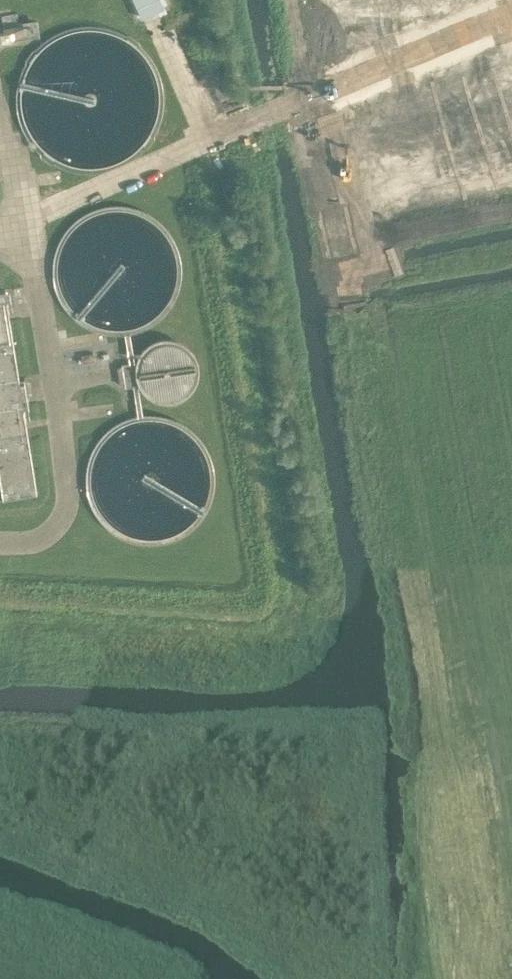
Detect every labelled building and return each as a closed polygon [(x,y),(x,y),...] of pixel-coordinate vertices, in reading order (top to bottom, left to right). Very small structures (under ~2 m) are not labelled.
[(20,20),(19,11),(3,14),(6,34),(40,28),(39,17),(20,20)] [(7,288),(0,289),(0,496),(39,490),(25,402),(30,401),(26,375),(21,376),(7,288)] [(201,356),(201,355),(200,350),(199,344),(196,339),(191,334),(188,331),(181,327),(175,326),(170,326),(166,326),(159,328),(155,331),(150,335),(146,340),(144,345),(142,350),(142,356),(142,360),(144,366),(147,371),(151,377),(159,382),(166,384),(171,385),(176,384),(181,383),(186,381),(191,377),(196,371),(199,366),(200,361),(201,356)]
